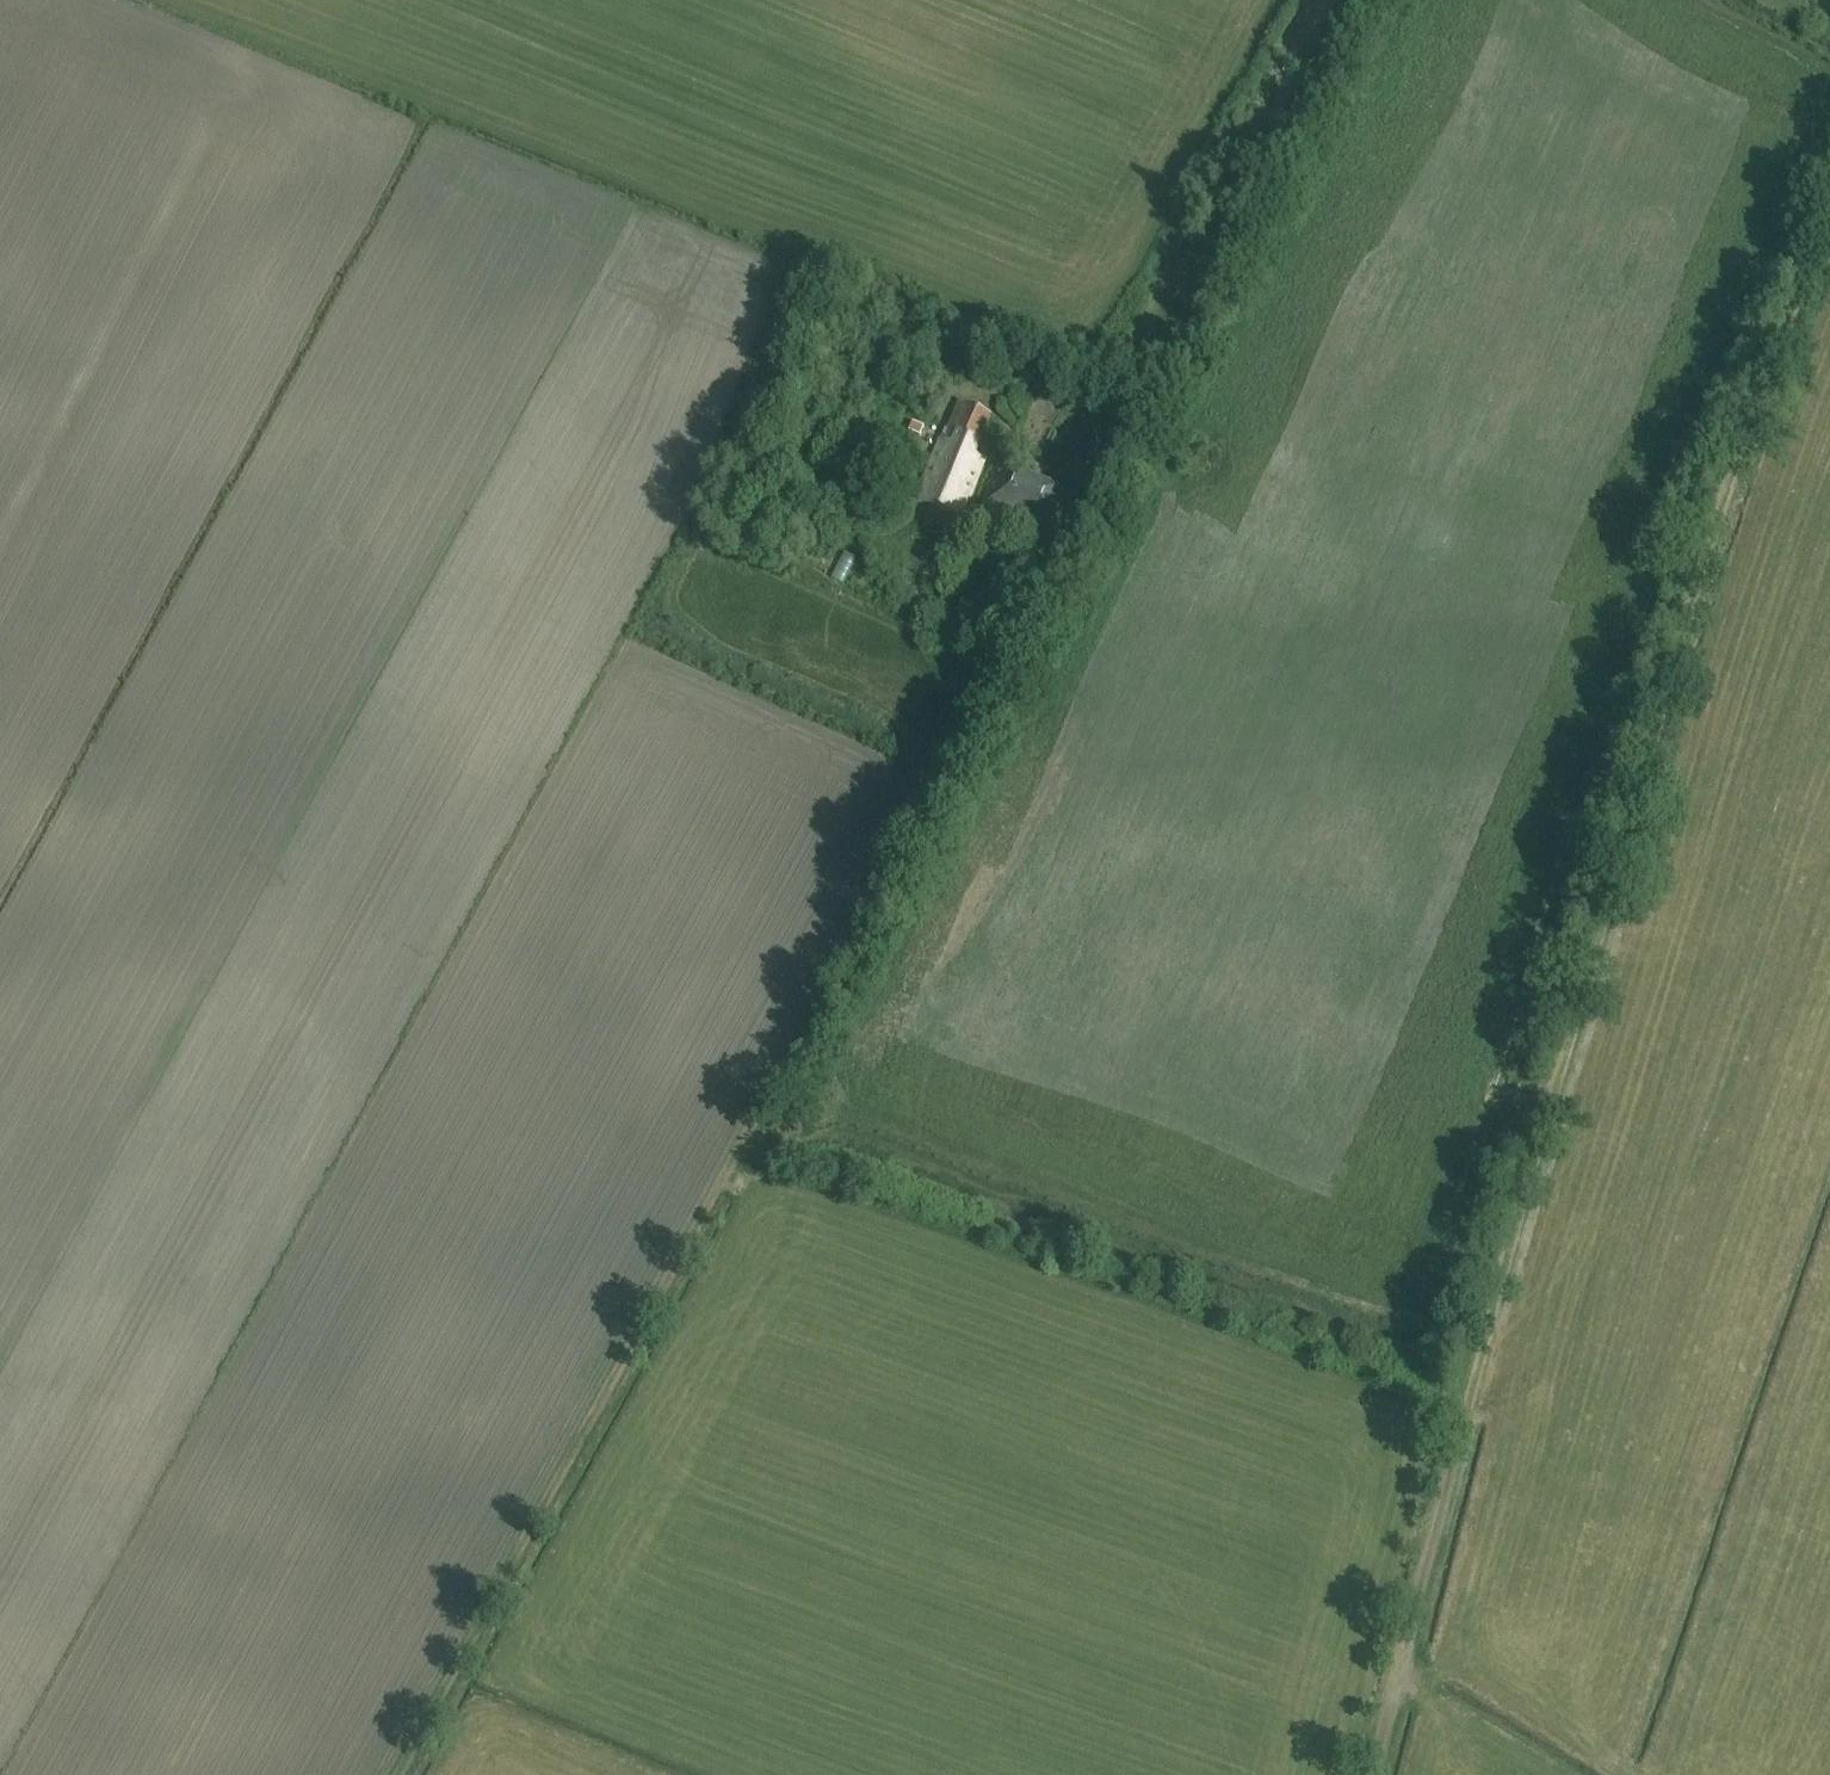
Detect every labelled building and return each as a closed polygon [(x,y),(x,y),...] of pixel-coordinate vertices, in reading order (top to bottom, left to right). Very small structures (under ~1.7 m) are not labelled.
[(946,427),(915,499),(957,517),(965,498),(967,499),(983,460),(973,456),(989,417),(958,404),(948,428),(946,427)] [(1074,496),(997,463),(980,503),(1056,537),(1074,496)]
